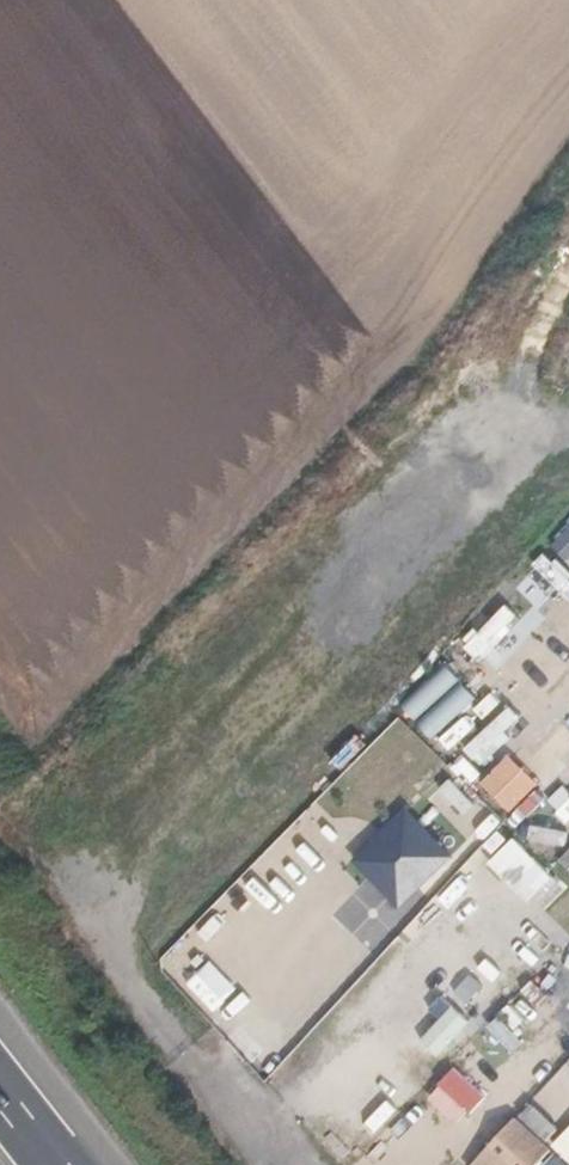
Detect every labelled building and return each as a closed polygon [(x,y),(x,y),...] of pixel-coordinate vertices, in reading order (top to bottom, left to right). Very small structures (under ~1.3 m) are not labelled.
[(545,552),(568,575),(568,526),(545,552)] [(525,573),(568,614),(568,590),(537,561),(525,573)] [(493,604),(456,647),(474,663),(511,619),(493,604)] [(434,735),(477,697),(447,663),(404,701),(419,719),(434,735)] [(510,706),(465,748),(479,763),(524,721),(510,706)] [(480,781),(508,812),(539,784),(512,753),(480,781)] [(422,794),(445,772),(435,762),(412,784),(422,794)] [(567,822),(568,820),(568,772),(568,771),(542,797),(567,822)] [(462,844),(489,819),(449,777),(423,802),(462,844)] [(451,857),(403,805),(352,856),(402,906),(451,857)] [(532,824),(530,838),(567,843),(568,829),(532,824)] [(556,877),(510,837),(484,862),(527,905),(556,877)] [(558,863),(568,871),(568,849),(558,863)] [(531,930),(510,953),(527,968),(559,933),(528,905),(517,918),(531,930)] [(223,910),(192,943),(218,967),(249,934),(223,910)] [(509,949),(528,929),(512,914),(493,934),(509,949)] [(446,1074),(424,1096),(434,1105),(455,1083),(446,1074)] [(521,1101),(467,1164),(534,1164),(556,1139),(521,1101)]
